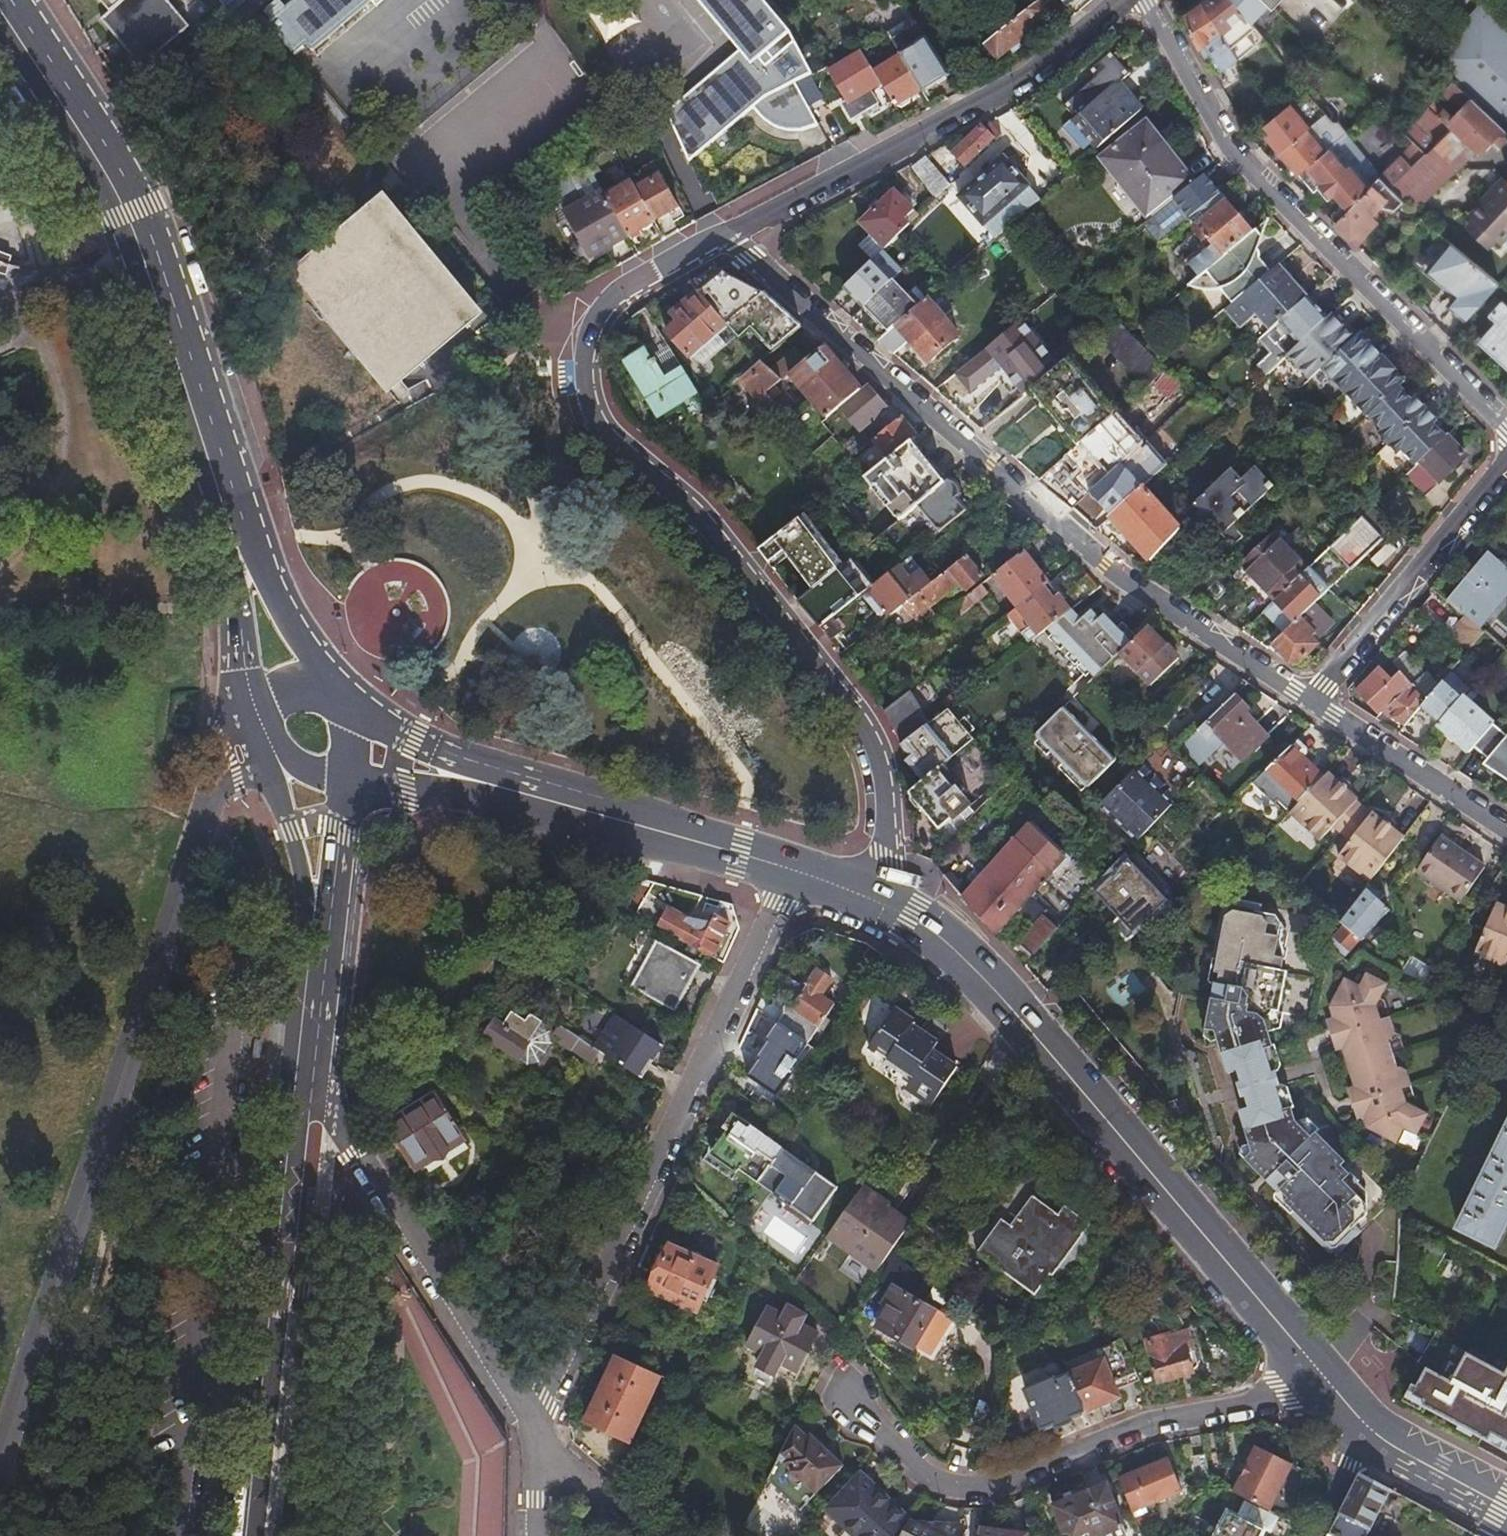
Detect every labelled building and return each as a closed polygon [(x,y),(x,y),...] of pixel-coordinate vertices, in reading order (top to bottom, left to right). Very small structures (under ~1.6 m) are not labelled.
[(141,68),(189,29),(165,0),(100,0),(110,12),(101,20),(141,68)] [(224,8),(234,0),(218,0),(224,8)] [(280,14),(271,22),(296,54),(309,44),(312,48),(313,48),(314,49),(315,48),(314,47),(343,24),(344,23),(371,0),(297,0),(280,14)] [(584,8),(606,44),(642,22),(629,0),(598,0),(584,8)] [(741,51),(739,52),(740,52),(666,113),(667,115),(689,162),(753,109),(755,112),(757,115),(760,117),(762,120),(765,122),(768,124),(771,126),(774,128),(777,129),(780,130),(784,131),(787,132),(791,132),(794,133),(798,133),(801,132),(805,132),(808,131),(811,130),(815,129),(818,128),(819,127),(810,110),(794,83),(807,76),(812,74),(789,35),(761,0),(699,0),(741,51)] [(1067,8),(1066,8),(1060,0),(1040,0),(984,43),(996,59),(1006,52),(1020,41),(1052,16),(1054,18),(1067,8)] [(1066,8),(1075,2),(1077,0),(1060,0),(1066,8)] [(1220,32),(1234,53),(1238,59),(1263,39),(1246,18),(1232,0),(1206,0),(1202,3),(1220,32)] [(1267,1),(1265,0),(1232,0),(1246,18),(1267,1)] [(1202,3),(1183,17),(1198,47),(1204,43),(1205,45),(1206,49),(1212,58),(1220,71),(1238,59),(1234,53),(1220,32),(1202,3)] [(1431,59),(1453,80),(1506,130),(1506,30),(1481,5),(1431,59)] [(175,11),(179,15),(185,10),(181,6),(175,11)] [(903,55),(900,57),(921,89),(948,73),(947,71),(927,40),(903,55)] [(1020,41),(1006,52),(1009,57),(1023,46),(1020,41)] [(1204,43),(1198,47),(1206,61),(1212,58),(1206,49),(1205,45),(1204,43)] [(1105,141),(1142,108),(1119,82),(1130,71),(1111,50),(1089,69),(1095,76),(1064,103),(1075,115),(1096,139),(1101,144),(1105,141)] [(874,73),(860,51),(828,70),(847,101),(842,105),(851,118),(867,108),(877,103),(869,91),(881,83),(874,73)] [(900,57),(874,73),(881,83),(895,106),(902,108),(910,103),(911,98),(910,96),(921,89),(900,57)] [(1298,80),(1305,88),(1313,80),(1305,73),(1298,80)] [(822,103),(807,76),(794,83),(810,110),(822,103)] [(1453,80),(1445,89),(1463,106),(1456,113),(1453,116),(1435,99),(1428,106),(1451,128),(1480,153),(1484,149),(1493,140),(1500,147),(1501,147),(1506,140),(1506,130),(1453,80)] [(1266,137),(1278,151),(1324,113),(1304,91),(1274,115),(1264,124),(1271,133),(1266,137)] [(877,103),(867,108),(870,113),(880,108),(877,103)] [(1414,141),(1426,152),(1451,128),(1428,106),(1406,133),(1414,141)] [(1297,174),(1303,169),(1345,133),(1337,123),(1332,123),(1324,113),(1278,151),(1297,174)] [(1096,139),(1075,115),(1064,125),(1085,148),(1096,139)] [(1152,217),(1174,199),(1195,182),(1146,120),(1103,155),(1152,217)] [(999,130),(990,122),(984,128),(982,126),(976,128),(951,152),(964,165),(999,130)] [(1426,152),(1450,176),(1476,151),(1479,154),(1480,153),(1451,128),(1426,152)] [(1333,193),(1347,209),(1364,192),(1378,177),(1380,174),(1345,133),(1303,169),(1327,198),(1333,193)] [(1414,141),(1400,155),(1412,166),(1426,152),(1414,141)] [(1403,201),(1413,211),(1450,176),(1426,152),(1412,166),(1390,188),(1403,201)] [(949,184),(930,157),(928,155),(917,164),(938,194),(949,184)] [(1390,188),(1412,166),(1400,155),(1385,169),(1380,174),(1378,177),(1390,188)] [(1004,229),(1020,216),(1040,198),(1003,157),(958,197),(994,238),(1004,229)] [(650,181),(636,189),(654,221),(678,207),(655,164),(644,170),(646,175),(650,181)] [(590,167),(550,189),(588,258),(628,236),(606,197),(590,167)] [(1172,217),(1179,226),(1187,221),(1221,194),(1205,174),(1195,182),(1174,199),(1186,215),(1182,218),(1178,213),(1172,217)] [(646,175),(633,182),(636,189),(650,181),(646,175)] [(1358,229),(1362,233),(1365,234),(1375,222),(1375,221),(1374,220),(1378,215),(1374,210),(1379,204),(1393,211),(1403,201),(1390,188),(1378,177),(1364,192),(1347,209),(1338,219),(1335,223),(1350,238),(1358,229)] [(1482,201),(1486,205),(1506,182),(1506,181),(1502,177),(1481,200),(1482,201)] [(606,197),(628,236),(654,221),(636,189),(633,182),(606,197)] [(1503,226),(1506,221),(1506,182),(1486,205),(1482,201),(1480,204),(1503,226)] [(283,263),(372,386),(473,312),(384,190),(283,263)] [(881,248),(881,249),(901,230),(902,229),(917,215),(899,197),(898,198),(890,190),(856,223),(867,235),(881,248)] [(1221,194),(1187,221),(1202,239),(1206,235),(1224,255),(1253,232),(1225,201),(1226,200),(1221,194)] [(1493,237),(1503,226),(1480,204),(1469,215),(1473,219),(1493,237)] [(1485,246),(1493,237),(1473,219),(1465,228),(1485,246)] [(1506,237),(1506,230),(1503,226),(1493,237),(1496,240),(1500,244),(1506,237)] [(1350,238),(1354,242),(1362,233),(1358,229),(1350,238)] [(1223,288),(1235,302),(1271,272),(1260,260),(1261,255),(1258,252),(1263,238),(1256,230),(1253,232),(1224,255),(1206,270),(1198,277),(1205,288),(1214,289),(1223,288)] [(881,248),(867,235),(855,246),(869,260),(881,248)] [(1496,240),(1493,237),(1485,246),(1487,249),(1496,240)] [(1449,301),(1467,317),(1499,282),(1472,261),(1455,247),(1445,238),(1441,242),(1447,247),(1430,265),(1454,288),(1451,291),(1455,295),(1454,296),(1452,298),(1450,300),(1449,301)] [(1421,263),(1451,291),(1454,288),(1430,265),(1447,247),(1441,242),(1440,243),(1439,244),(1437,246),(1436,247),(1435,248),(1421,263)] [(843,287),(863,307),(893,278),(900,271),(880,251),(843,287)] [(6,262),(8,255),(0,253),(0,260),(6,262)] [(6,262),(0,260),(0,263),(5,265),(12,267),(22,269),(22,267),(11,264),(6,262)] [(1187,273),(1193,281),(1198,277),(1206,270),(1200,262),(1187,273)] [(1260,312),(1273,327),(1279,321),(1307,296),(1308,295),(1279,265),(1271,272),(1235,302),(1225,310),(1242,328),(1260,312)] [(1193,281),(1190,283),(1191,284),(1197,287),(1205,288),(1198,277),(1193,281)] [(697,292),(725,324),(745,307),(720,278),(712,284),(709,281),(697,292)] [(887,332),(895,325),(918,305),(893,278),(863,307),(860,310),(887,332)] [(725,324),(697,292),(672,315),(678,322),(667,333),(688,357),(725,324)] [(802,326),(763,292),(745,307),(725,324),(727,327),(738,339),(750,329),(773,351),(802,326)] [(1266,374),(1287,354),(1326,317),(1307,296),(1279,321),(1273,327),(1269,330),(1258,340),(1257,341),(1269,354),(1255,365),(1264,375),(1266,374)] [(895,325),(914,345),(945,319),(926,298),(918,305),(895,325)] [(1487,316),(1494,322),(1481,338),(1506,362),(1506,307),(1501,301),(1487,316)] [(1321,366),(1365,415),(1367,414),(1398,386),(1404,381),(1404,380),(1359,331),(1353,337),(1331,313),(1326,317),(1287,354),(1309,377),(1321,366)] [(945,319),(914,345),(929,361),(959,335),(945,319)] [(982,352),(998,371),(1036,341),(1020,322),(999,339),(986,349),(982,352)] [(725,324),(688,357),(693,361),(695,358),(702,366),(726,345),(719,335),(727,327),(725,324)] [(979,341),(986,349),(999,339),(991,331),(979,341)] [(1481,338),(1477,342),(1506,369),(1506,362),(1481,338)] [(1036,341),(998,371),(1013,390),(1051,359),(1036,341)] [(862,389),(824,345),(823,345),(805,359),(788,374),(826,419),(840,408),(862,389)] [(794,348),(769,370),(780,380),(788,374),(805,359),(794,348)] [(630,375),(654,415),(694,392),(680,368),(663,377),(653,361),(656,360),(655,357),(650,360),(643,349),(620,363),(628,377),(630,375)] [(949,365),(956,373),(972,360),(965,352),(949,365)] [(754,357),(758,362),(760,360),(762,358),(758,353),(754,357)] [(1066,360),(1112,416),(1117,411),(1071,356),(1066,360)] [(1032,388),(1079,444),(1112,416),(1066,360),(1032,388)] [(762,409),(772,401),(770,399),(765,392),(774,385),(780,380),(769,370),(761,362),(737,381),(762,409)] [(765,392),(770,399),(779,392),(774,385),(765,392)] [(859,432),(876,418),(886,409),(866,386),(862,389),(840,408),(859,432)] [(1400,450),(1415,465),(1445,436),(1433,423),(1436,420),(1414,395),(1410,399),(1398,386),(1367,414),(1380,428),(1376,432),(1396,453),(1400,450)] [(1025,394),(1072,450),(1079,444),(1032,388),(1025,394)] [(873,439),(889,459),(907,444),(911,441),(915,438),(923,431),(904,415),(899,418),(877,436),(873,439)] [(842,446),(851,458),(873,439),(877,436),(871,429),(879,421),(876,418),(859,432),(842,446)] [(1415,465),(1404,475),(1424,496),(1451,470),(1450,469),(1466,454),(1447,434),(1445,436),(1415,465)] [(945,483),(911,441),(907,444),(889,459),(867,477),(865,479),(872,488),(875,485),(901,518),(918,505),(918,506),(950,480),(949,479),(945,483)] [(1151,561),(1178,530),(1179,529),(1121,464),(1102,481),(1089,493),(1151,561)] [(1206,520),(1233,547),(1244,537),(1239,532),(1239,508),(1241,507),(1245,512),(1273,486),(1254,465),(1241,478),(1230,466),(1182,511),(1188,519),(1179,529),(1178,530),(1186,538),(1206,520)] [(1451,470),(1424,496),(1425,497),(1452,471),(1451,470)] [(950,480),(918,506),(940,532),(967,511),(957,498),(961,494),(950,480)] [(1384,535),(1395,524),(1374,504),(1363,514),(1384,535)] [(1357,520),(1330,546),(1351,567),(1384,535),(1363,514),(1357,520)] [(802,515),(756,551),(766,564),(782,552),(811,589),(841,566),(802,515)] [(1240,563),(1251,575),(1285,543),(1274,531),(1240,563)] [(991,576),(1015,607),(1047,582),(1034,565),(1057,548),(1043,536),(991,576)] [(1380,542),(1364,558),(1374,568),(1390,552),(1380,542)] [(1251,575),(1275,599),(1308,567),(1285,543),(1251,575)] [(1506,601),(1506,567),(1488,550),(1447,599),(1467,617),(1483,631),(1506,601)] [(943,572),(901,605),(918,627),(933,615),(928,608),(959,584),(964,591),(982,577),(965,555),(943,572)] [(910,556),(896,567),(907,581),(921,570),(920,569),(910,556)] [(896,567),(867,590),(887,616),(901,605),(943,572),(932,559),(920,569),(921,570),(907,581),(896,567)] [(1314,603),(1329,588),(1330,587),(1309,566),(1308,567),(1275,599),(1296,621),(1314,603)] [(1021,633),(1028,643),(1046,628),(1069,609),(1070,610),(1095,591),(1084,578),(1059,596),(1047,582),(1015,607),(1016,608),(1006,615),(1020,633),(1021,633)] [(981,585),(953,606),(951,608),(957,615),(987,592),(981,585)] [(1314,603),(1296,621),(1275,641),(1273,643),(1291,661),(1301,660),(1318,643),(1315,639),(1333,622),(1314,603)] [(943,609),(945,612),(951,608),(953,606),(950,604),(943,609)] [(1069,609),(1046,628),(1087,673),(1093,678),(1119,653),(1131,642),(1103,612),(1098,618),(1087,629),(1079,620),(1070,610),(1069,609)] [(1090,610),(1079,620),(1087,629),(1098,618),(1090,610)] [(1470,648),(1484,632),(1483,631),(1467,617),(1456,628),(1457,637),(1470,648)] [(838,632),(829,620),(818,629),(827,641),(838,632)] [(1137,673),(1165,645),(1147,626),(1131,642),(1119,653),(1128,663),(1137,673)] [(1177,658),(1165,645),(1137,673),(1149,685),(1177,658)] [(1401,670),(1413,683),(1424,673),(1404,650),(1392,660),(1401,670)] [(1119,671),(1128,681),(1137,673),(1128,663),(1119,671)] [(1379,714),(1382,711),(1413,683),(1401,670),(1391,679),(1381,668),(1356,690),(1379,714)] [(1438,723),(1462,696),(1469,688),(1450,671),(1437,687),(1427,698),(1420,706),(1438,723)] [(1427,698),(1437,687),(1424,673),(1413,683),(1427,698)] [(1382,711),(1404,727),(1420,706),(1427,698),(1413,683),(1382,711)] [(901,744),(931,720),(909,691),(883,712),(901,744)] [(945,708),(972,739),(991,722),(967,691),(945,708)] [(1234,694),(1181,745),(1190,755),(1215,732),(1241,761),(1266,737),(1252,723),(1243,731),(1235,721),(1244,713),(1248,709),(1234,694)] [(1437,725),(1469,754),(1474,748),(1493,725),(1462,696),(1438,723),(1437,725)] [(186,699),(176,699),(175,710),(185,711),(186,711),(187,711),(188,710),(189,709),(189,708),(190,707),(190,706),(190,705),(190,704),(190,703),(189,702),(188,701),(188,700),(187,700),(186,699)] [(1038,733),(1034,736),(1085,789),(1115,761),(1064,707),(1038,733)] [(938,769),(972,739),(945,708),(931,720),(901,744),(911,756),(906,760),(924,781),(938,769)] [(1252,723),(1244,713),(1235,721),(1243,731),(1252,723)] [(185,715),(175,714),(174,725),(184,726),(185,726),(186,726),(187,725),(188,724),(189,723),(189,722),(189,721),(189,720),(189,719),(189,718),(188,717),(187,716),(186,715),(185,715)] [(1474,748),(1486,759),(1483,763),(1506,779),(1506,736),(1493,725),(1474,748)] [(1290,745),(1265,769),(1298,801),(1322,776),(1290,745)] [(1101,801),(1137,838),(1172,802),(1157,787),(1150,779),(1137,766),(1101,801)] [(948,841),(973,813),(938,769),(924,781),(911,793),(912,801),(916,807),(923,809),(948,841)] [(1298,801),(1289,810),(1318,838),(1331,824),(1356,799),(1345,789),(1338,782),(1326,771),(1322,776),(1298,801)] [(1150,779),(1157,787),(1162,783),(1154,775),(1150,779)] [(1338,782),(1345,789),(1350,783),(1344,777),(1338,782)] [(1371,812),(1356,799),(1331,824),(1350,840),(1371,812)] [(1350,840),(1338,856),(1370,880),(1403,836),(1390,826),(1382,820),(1371,812),(1350,840)] [(1387,814),(1382,820),(1390,826),(1395,820),(1387,814)] [(942,875),(994,936),(1015,912),(1033,891),(1041,883),(1043,884),(1044,882),(1043,881),(1063,857),(1025,823),(988,866),(981,860),(967,877),(973,882),(969,887),(960,877),(958,879),(950,871),(942,875)] [(1416,873),(1460,903),(1484,869),(1457,850),(1461,844),(1455,840),(1451,846),(1439,838),(1416,873)] [(1115,917),(1108,925),(1123,942),(1170,905),(1121,855),(1096,880),(1089,888),(1115,917)] [(651,886),(633,881),(618,905),(634,914),(651,886)] [(1325,943),(1342,958),(1358,940),(1359,941),(1388,910),(1372,894),(1376,890),(1368,882),(1366,885),(1337,921),(1342,926),(1332,936),(1328,932),(1321,940),(1325,943)] [(1049,904),(1033,891),(1015,912),(1031,925),(1045,909),(1049,904)] [(1506,966),(1506,907),(1495,902),(1473,952),(1506,966)] [(1233,908),(1232,912),(1211,1008),(1209,1020),(1218,1022),(1220,1029),(1230,1066),(1238,1064),(1250,1105),(1241,1107),(1252,1147),(1253,1153),(1246,1160),(1324,1243),(1333,1245),(1370,1210),(1344,1183),(1351,1177),(1342,1167),(1345,1164),(1317,1134),(1312,1139),(1296,1122),(1292,1106),(1284,1108),(1278,1083),(1284,1081),(1280,1066),(1273,1068),(1267,1043),(1276,1041),(1272,1026),(1276,1004),(1283,1006),(1292,965),(1287,965),(1290,951),(1282,950),(1289,914),(1290,914),(1241,903),(1233,908)] [(1018,940),(1034,954),(1060,923),(1045,909),(1031,925),(1018,940)] [(662,913),(656,927),(680,938),(678,940),(710,959),(727,921),(711,914),(708,921),(683,917),(681,922),(662,913)] [(1296,921),(1289,914),(1282,950),(1290,951),(1293,951),(1295,940),(1292,939),(1296,921)] [(654,941),(635,973),(679,999),(698,966),(654,941)] [(1427,978),(1404,966),(1399,973),(1422,985),(1427,978)] [(760,996),(754,1010),(775,1023),(775,1024),(805,1043),(816,1027),(820,1030),(827,1020),(823,1017),(832,1003),(819,995),(829,979),(813,969),(804,983),(802,982),(801,984),(803,985),(788,1008),(783,1004),(781,1007),(760,996)] [(679,999),(635,973),(627,987),(671,1013),(679,999)] [(1345,1054),(1350,1069),(1399,1056),(1396,1045),(1400,1039),(1396,1022),(1386,1024),(1382,1010),(1386,1003),(1396,988),(1376,976),(1370,986),(1357,978),(1339,1009),(1340,1014),(1335,1015),(1331,1021),(1339,1050),(1345,1054)] [(1394,1008),(1386,1003),(1382,1010),(1386,1024),(1396,1022),(1397,1021),(1394,1008)] [(1276,1004),(1272,1026),(1283,1023),(1287,1007),(1283,1006),(1276,1004)] [(908,1085),(916,1091),(938,1060),(932,1055),(937,1047),(912,1029),(914,1025),(895,1011),(868,1050),(911,1080),(908,1085)] [(502,1024),(493,1018),(481,1038),(525,1065),(537,1063),(549,1043),(546,1031),(545,1031),(547,1027),(528,1014),(524,1021),(510,1012),(502,1024)] [(660,1045),(615,1017),(594,1050),(595,1050),(634,1076),(638,1079),(647,1064),(644,1062),(646,1058),(650,1060),(651,1061),(660,1045)] [(1218,1022),(1209,1020),(1207,1027),(1212,1031),(1220,1029),(1218,1022)] [(757,1056),(781,1072),(784,1074),(805,1043),(775,1024),(775,1023),(755,1054),(757,1056)] [(594,1050),(557,1025),(552,1033),(560,1039),(558,1043),(587,1062),(595,1050),(594,1050)] [(1396,1045),(1399,1056),(1410,1053),(1407,1043),(1400,1039),(1396,1045)] [(1277,1040),(1276,1041),(1267,1043),(1273,1068),(1280,1066),(1283,1062),(1277,1040)] [(1410,1053),(1399,1056),(1403,1069),(1410,1073),(1413,1067),(1410,1053)] [(747,1077),(768,1091),(781,1072),(757,1056),(755,1058),(758,1060),(747,1077)] [(1399,1056),(1350,1069),(1354,1082),(1349,1089),(1357,1118),(1364,1123),(1369,1122),(1370,1126),(1401,1144),(1408,1131),(1419,1137),(1430,1117),(1415,1108),(1409,1105),(1405,1091),(1414,1089),(1410,1073),(1403,1069),(1399,1056)] [(938,1060),(916,1091),(917,1091),(913,1097),(923,1105),(930,1109),(956,1072),(938,1060)] [(781,1072),(768,1091),(773,1095),(787,1076),(784,1074),(781,1072)] [(1289,1086),(1284,1081),(1278,1083),(1284,1108),(1292,1106),(1295,1106),(1289,1086)] [(1409,1105),(1415,1108),(1420,1099),(1417,1088),(1414,1089),(1405,1091),(1409,1105)] [(432,1093),(398,1114),(401,1118),(435,1098),(432,1093)] [(384,1123),(411,1165),(459,1136),(435,1098),(401,1118),(398,1114),(384,1123)] [(930,1109),(923,1105),(917,1114),(923,1119),(930,1109)] [(736,1168),(755,1181),(779,1148),(730,1114),(720,1128),(710,1129),(705,1143),(706,1144),(708,1145),(712,1147),(709,1152),(706,1150),(700,1158),(729,1178),(736,1168)] [(1312,1139),(1317,1134),(1320,1131),(1308,1119),(1296,1122),(1312,1139)] [(702,1123),(694,1139),(705,1143),(710,1129),(702,1123)] [(1491,1247),(1506,1215),(1506,1123),(1455,1228),(1491,1247)] [(459,1136),(411,1165),(418,1177),(466,1147),(459,1136)] [(1241,1155),(1246,1160),(1253,1153),(1252,1147),(1244,1149),(1241,1155)] [(779,1148),(755,1181),(785,1203),(810,1221),(834,1188),(779,1148)] [(1344,1183),(1370,1210),(1373,1200),(1359,1185),(1361,1183),(1353,1175),(1351,1177),(1344,1183)] [(824,1234),(874,1270),(895,1240),(908,1221),(891,1209),(889,1212),(883,1208),(885,1205),(887,1202),(861,1183),(824,1234)] [(1033,1294),(1077,1233),(1056,1218),(1030,1199),(1010,1227),(1001,1221),(977,1254),(1033,1294)] [(810,1221),(785,1203),(782,1207),(807,1226),(810,1221)] [(1056,1218),(1077,1233),(1084,1224),(1062,1208),(1056,1218)] [(897,1242),(917,1263),(938,1242),(917,1220),(897,1242)] [(647,1290),(694,1311),(714,1265),(667,1244),(663,1253),(656,1251),(646,1272),(653,1275),(647,1290)] [(875,1327),(911,1348),(934,1309),(891,1285),(880,1303),(887,1307),(875,1327)] [(1140,1325),(1144,1339),(1178,1329),(1176,1325),(1179,1323),(1153,1299),(1139,1314),(1145,1320),(1140,1325)] [(778,1364),(794,1372),(814,1332),(798,1324),(803,1315),(785,1306),(780,1316),(765,1308),(745,1347),(761,1356),(755,1367),(772,1376),(778,1364)] [(1178,1329),(1144,1339),(1156,1380),(1189,1370),(1196,1364),(1191,1349),(1190,1349),(1184,1328),(1178,1329)] [(1407,1330),(1401,1341),(1420,1352),(1426,1342),(1407,1330)] [(706,1342),(725,1350),(729,1340),(711,1332),(706,1342)] [(1503,1374),(1453,1349),(1436,1376),(1424,1369),(1408,1395),(1419,1402),(1417,1405),(1506,1453),(1506,1367),(1503,1374)] [(1125,1350),(1064,1375),(1080,1413),(1116,1398),(1110,1383),(1135,1373),(1125,1350)] [(585,1423),(625,1441),(656,1375),(616,1357),(585,1423)] [(1069,1417),(1080,1413),(1064,1375),(1054,1379),(1053,1377),(1023,1390),(1039,1430),(1053,1424),(1055,1429),(1071,1422),(1069,1417)] [(808,1436),(795,1424),(774,1465),(767,1478),(801,1510),(844,1465),(811,1433),(808,1436)] [(1235,1495),(1268,1512),(1292,1466),(1256,1447),(1232,1494),(1235,1495)] [(1204,1478),(1200,1453),(1184,1456),(1189,1482),(1204,1478)] [(1166,1458),(1115,1479),(1129,1512),(1179,1492),(1166,1458)] [(855,1471),(821,1509),(851,1535),(890,1535),(904,1515),(855,1471)] [(1387,1490),(1357,1474),(1327,1535),(1364,1535),(1387,1490)] [(1123,1534),(1102,1484),(1050,1506),(1060,1531),(1064,1530),(1066,1535),(1070,1535),(1076,1533),(1078,1535),(1117,1535),(1123,1534)] [(1226,1512),(1262,1531),(1269,1534),(1277,1517),(1270,1514),(1268,1512),(1235,1495),(1226,1512)] [(744,1527),(763,1535),(777,1535),(788,1514),(757,1499),(744,1527)] [(1214,1535),(1260,1535),(1262,1531),(1226,1512),(1214,1535)] [(1142,1513),(1131,1517),(1137,1531),(1148,1527),(1142,1513)] [(896,1535),(958,1535),(958,1523),(914,1522),(906,1518),(896,1535)]
